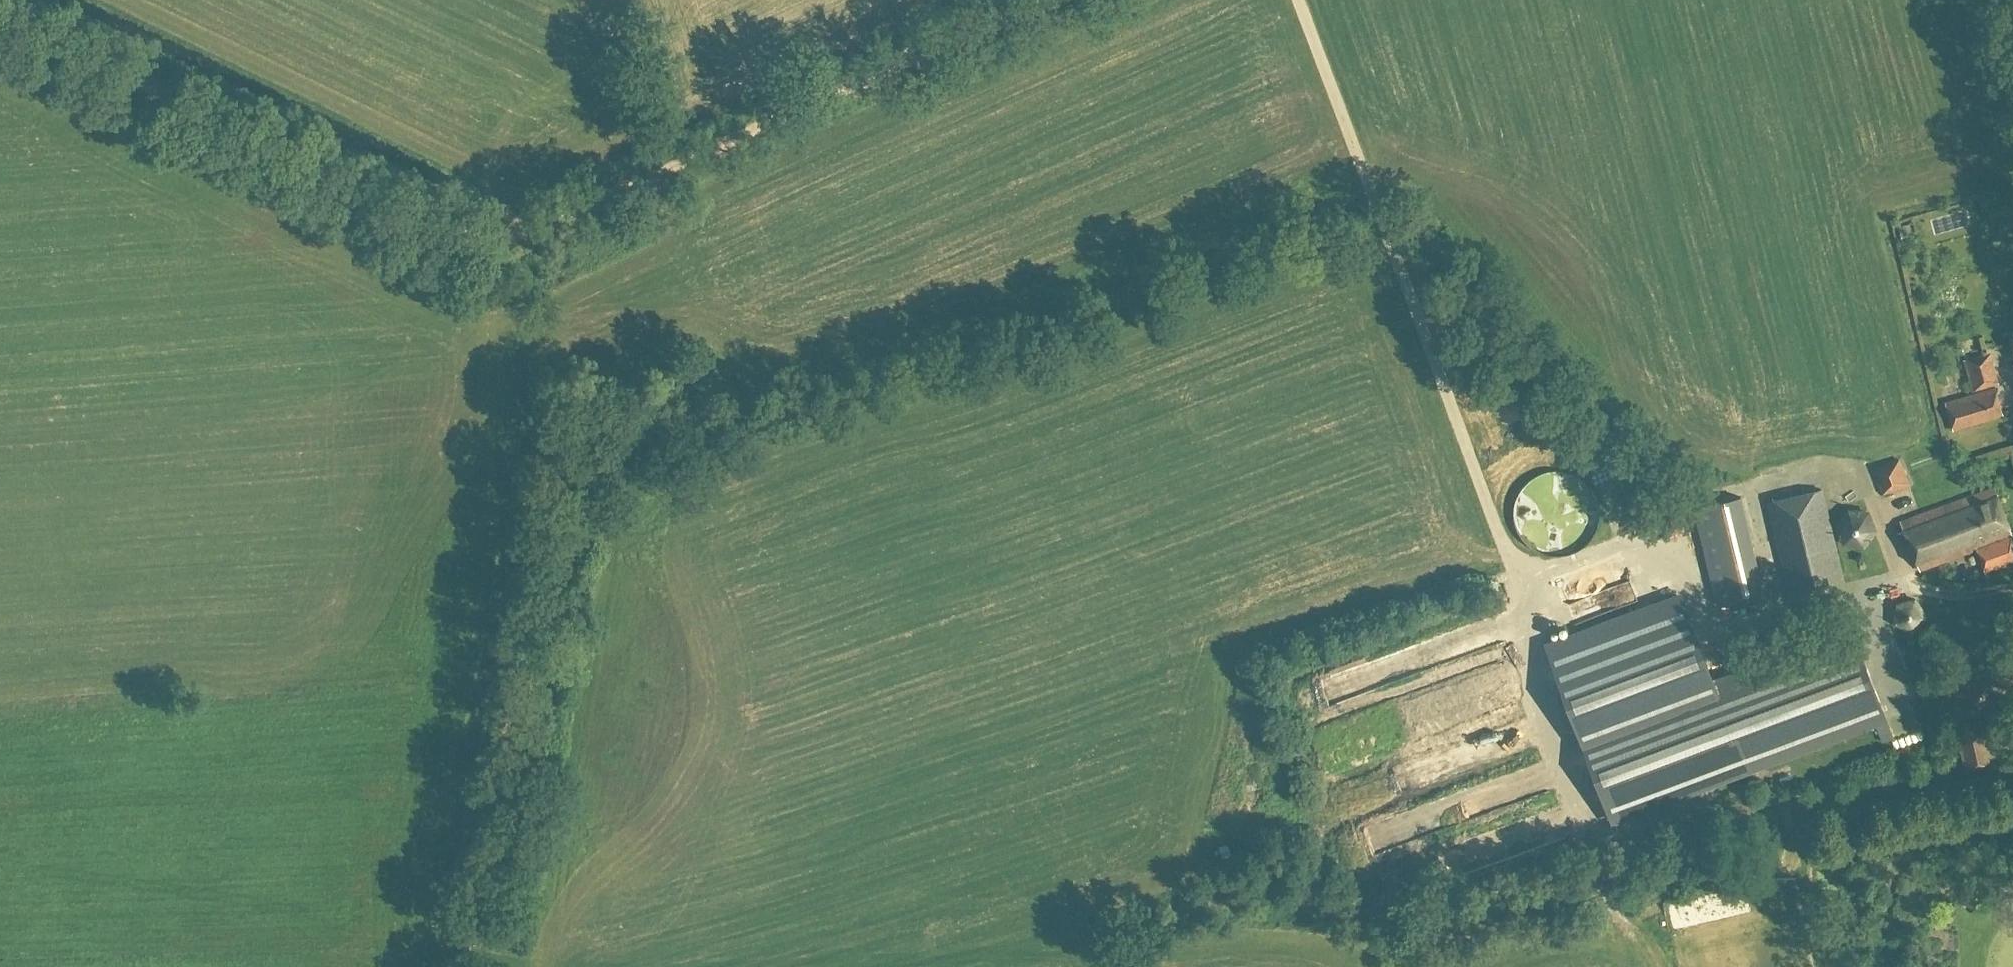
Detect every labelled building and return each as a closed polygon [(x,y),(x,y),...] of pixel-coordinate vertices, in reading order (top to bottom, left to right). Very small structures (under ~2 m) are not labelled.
[(1914,233),(1911,222),(1899,225),(1902,236),(1914,233)] [(1996,386),(1946,400),(1954,426),(2003,413),(1996,386)] [(1911,460),(1926,461),(1927,448),(1913,447),(1911,460)] [(1900,457),(1875,465),(1884,490),(1909,482),(1900,457)] [(1516,501),(1515,512),(1516,523),(1520,533),(1527,542),(1536,549),(1546,553),(1558,555),(1569,553),(1579,549),(1588,542),(1595,533),(1599,523),(1601,512),(1599,501),(1595,490),(1588,482),(1579,475),(1569,470),(1558,469),(1546,470),(1536,475),(1527,482),(1520,490),(1516,501)] [(2010,533),(2012,533),(1993,485),(1903,519),(1921,567),(1978,545),(1987,569),(2012,559),(2012,540),(2010,533)] [(1767,501),(1792,602),(1848,588),(1824,487),(1767,501)] [(1743,493),(1693,505),(1716,604),(1766,592),(1743,493)] [(1862,495),(1835,505),(1847,538),(1874,528),(1862,495)] [(1681,594),(1548,644),(1612,816),(1884,714),(1852,629),(1713,681),(1681,594)] [(1913,630),(1928,614),(1918,595),(1896,601),(1894,621),(1913,630)] [(1967,717),(1999,710),(1990,664),(1952,672),(1953,674),(1944,676),(1954,720),(1967,717)] [(1957,732),(1966,772),(1999,765),(1989,724),(1957,732)]
